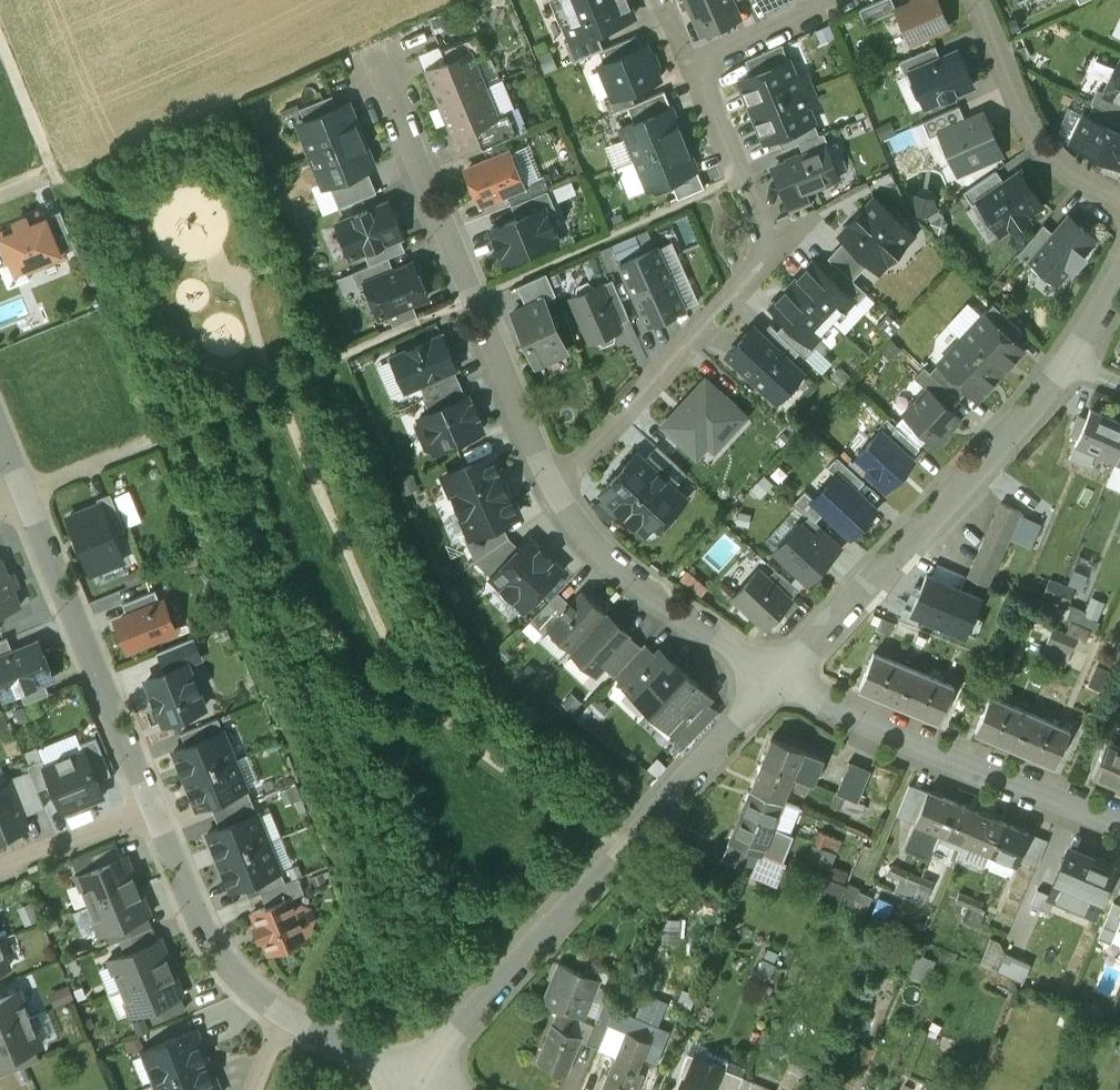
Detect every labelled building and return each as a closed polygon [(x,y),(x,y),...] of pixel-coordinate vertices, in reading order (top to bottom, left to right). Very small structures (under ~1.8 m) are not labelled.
[(571,40),(571,41),(595,31),(633,16),(626,0),(555,0),(571,40)] [(701,32),(738,16),(732,2),(731,0),(687,0),(701,32)] [(858,10),(865,24),(896,10),(892,0),(881,0),(858,10)] [(896,10),(910,42),(948,26),(936,0),(918,0),(896,10)] [(603,49),(595,31),(571,41),(571,40),(564,42),(572,62),(598,51),(603,49)] [(477,33),(440,48),(445,61),(471,50),(474,58),(485,53),(477,33)] [(603,49),(598,51),(603,63),(640,48),(635,36),(603,49)] [(781,44),(745,60),(751,75),(788,60),(781,44)] [(603,63),(599,65),(612,97),(613,98),(629,91),(659,79),(645,46),(640,48),(603,63)] [(935,46),(898,62),(904,75),(910,73),(910,72),(940,58),(935,46)] [(445,61),(425,69),(439,104),(485,85),(474,58),(471,50),(445,61)] [(940,58),(910,72),(910,73),(925,106),(941,99),(945,103),(955,98),(955,93),(972,86),(957,51),(940,58)] [(751,75),(739,80),(752,111),(801,91),(788,60),(751,75)] [(1116,66),(1104,92),(1103,93),(1119,102),(1119,67),(1116,66)] [(485,85),(439,104),(452,135),(473,127),(499,117),(498,114),(485,85)] [(1103,93),(1104,92),(1097,89),(1091,102),(1094,104),(1119,116),(1119,102),(1103,93)] [(629,91),(613,98),(612,97),(604,100),(610,114),(627,107),(634,103),(629,91)] [(634,103),(627,107),(634,123),(671,108),(664,91),(634,103)] [(801,91),(752,111),(764,142),(777,137),(814,122),(801,91)] [(332,95),(299,108),(304,120),(337,107),(332,95)] [(304,120),(303,121),(300,128),(311,155),(360,134),(347,103),(337,107),(304,120)] [(1094,104),(1088,116),(1119,131),(1119,116),(1094,104)] [(959,106),(922,122),(929,137),(943,131),(965,121),(959,106)] [(634,123),(620,128),(632,159),(683,138),(671,108),(634,123)] [(499,117),(473,127),(481,149),(518,133),(508,110),(498,114),(499,117)] [(965,121),(943,131),(956,159),(950,162),(956,175),(971,169),(969,165),(1000,151),(983,113),(965,121)] [(1085,114),(1072,142),(1119,166),(1119,131),(1088,116),(1085,114)] [(814,122),(777,137),(782,149),(798,143),(819,134),(814,122)] [(819,134),(798,143),(803,155),(824,147),(828,145),(823,133),(819,134)] [(360,134),(311,155),(322,181),(329,184),(330,184),(367,169),(373,166),(360,134)] [(683,138),(632,159),(645,190),(670,180),(696,169),(683,138)] [(803,155),(774,167),(787,198),(837,178),(824,147),(803,155)] [(509,152),(466,170),(479,203),(505,192),(522,185),(522,184),(516,169),(521,167),(515,153),(510,155),(509,152)] [(367,169),(330,184),(339,207),(376,192),(367,169)] [(696,169),(670,180),(677,199),(704,187),(696,169)] [(996,171),(963,193),(972,206),(978,202),(977,201),(1004,183),(996,171)] [(1004,183),(977,201),(978,202),(988,218),(990,217),(1001,233),(1010,227),(1012,230),(1028,218),(1027,216),(1042,205),(1030,189),(1029,190),(1017,174),(1004,183)] [(542,176),(522,184),(522,185),(505,192),(511,204),(547,189),(542,176)] [(547,189),(511,204),(516,218),(543,207),(546,213),(556,210),(547,189)] [(874,197),(839,234),(844,239),(868,262),(874,267),(884,256),(889,260),(903,245),(893,235),(903,224),(874,197)] [(388,201),(336,223),(350,257),(363,251),(399,236),(402,235),(388,201)] [(516,218),(490,229),(503,261),(523,252),(527,254),(535,251),(537,247),(556,239),(546,213),(543,207),(516,218)] [(60,211),(48,215),(63,252),(75,247),(60,211)] [(26,217),(15,222),(16,226),(0,233),(0,267),(8,287),(30,278),(26,270),(64,254),(63,252),(48,215),(47,213),(28,221),(26,217)] [(1053,233),(1030,260),(1031,261),(1058,283),(1070,269),(1073,271),(1086,256),(1083,253),(1095,239),(1068,216),(1053,233)] [(1043,224),(1017,254),(1029,264),(1031,261),(1030,260),(1053,233),(1043,224)] [(399,236),(363,251),(369,265),(388,257),(405,250),(399,236)] [(868,262),(844,239),(827,257),(837,267),(837,266),(852,280),(868,262)] [(656,248),(620,264),(633,294),(670,278),(656,248)] [(369,265),(351,272),(357,286),(366,283),(366,281),(394,270),(388,257),(369,265)] [(394,270),(366,281),(366,283),(372,297),(368,301),(380,316),(387,313),(412,303),(426,297),(412,262),(394,270)] [(828,276),(814,262),(792,285),(831,321),(852,299),(852,298),(828,276)] [(852,280),(837,266),(837,267),(828,276),(852,298),(852,299),(856,303),(866,293),(852,280)] [(670,278),(633,294),(647,325),(683,309),(670,278)] [(628,316),(612,279),(600,285),(616,321),(628,316)] [(549,281),(521,293),(526,305),(543,298),(543,299),(555,294),(549,281)] [(600,285),(594,287),(593,285),(587,281),(577,286),(576,292),(577,295),(571,297),(590,340),(596,337),(597,340),(603,344),(613,339),(614,332),(613,330),(619,328),(616,321),(600,285)] [(831,321),(792,285),(771,308),(786,321),(810,344),(811,343),(831,321)] [(543,299),(543,298),(526,305),(512,311),(536,364),(566,351),(543,299)] [(412,303),(387,313),(393,326),(417,315),(412,303)] [(1022,331),(993,304),(984,314),(1013,341),(1022,331)] [(984,314),(961,338),(1000,374),(1023,350),(1013,341),(984,314)] [(810,344),(786,321),(777,331),(799,352),(806,358),(815,347),(811,343),(810,344)] [(777,331),(770,324),(761,334),(790,361),(799,352),(777,331)] [(761,334),(753,327),(727,355),(776,400),(789,387),(796,386),(802,380),(802,373),(790,361),(761,334)] [(441,334),(391,357),(406,390),(419,384),(453,369),(456,367),(441,334)] [(1000,374),(961,338),(938,363),(968,390),(978,399),(1000,374)] [(968,390),(938,363),(929,372),(951,393),(959,400),(968,390)] [(929,372),(924,367),(914,378),(927,390),(928,389),(942,402),(951,393),(929,372)] [(453,369),(419,384),(425,398),(460,382),(453,369)] [(720,392),(705,378),(662,426),(696,457),(717,435),(723,441),(746,416),(735,406),(737,405),(721,391),(720,392)] [(425,398),(423,399),(429,413),(466,396),(460,382),(425,398)] [(927,390),(904,415),(935,444),(959,418),(942,402),(928,389),(927,390)] [(429,413),(420,417),(435,451),(482,430),(476,417),(473,415),(469,407),(470,404),(466,396),(429,413)] [(1089,409),(1075,443),(1114,460),(1119,447),(1119,422),(1089,409)] [(919,448),(896,427),(887,436),(910,457),(919,448)] [(880,430),(856,456),(890,487),(914,460),(910,457),(887,436),(880,430)] [(685,473),(656,446),(644,459),(673,486),(685,473)] [(637,452),(621,469),(625,472),(619,478),(615,475),(600,492),(639,528),(664,502),(668,506),(680,493),(673,486),(644,459),(637,452)] [(491,455),(444,476),(453,494),(450,496),(460,517),(462,516),(470,533),(471,535),(501,521),(517,514),(508,493),(505,491),(500,480),(500,476),(491,455)] [(864,482),(837,456),(826,467),(836,476),(837,475),(855,491),(864,482)] [(814,499),(813,501),(824,511),(851,535),(875,509),(855,491),(837,475),(836,476),(814,499)] [(824,511),(813,501),(814,499),(804,490),(794,501),(815,521),(824,511)] [(125,529),(110,493),(97,499),(99,504),(100,504),(112,534),(125,529)] [(1001,502),(967,576),(987,585),(1021,511),(1001,502)] [(99,504),(68,517),(91,573),(123,560),(112,534),(100,504),(99,504)] [(501,521),(471,535),(470,533),(465,536),(475,560),(508,537),(501,521)] [(800,525),(776,551),(808,581),(832,555),(811,535),(800,525)] [(844,547),(820,525),(811,535),(832,555),(835,557),(844,547)] [(508,537),(475,560),(492,577),(520,549),(508,537)] [(492,577),(501,586),(500,589),(502,595),(506,598),(511,601),(515,600),(523,608),(561,570),(529,539),(520,549),(492,577)] [(19,606),(12,589),(16,588),(10,574),(7,576),(0,559),(0,614),(19,606)] [(960,588),(965,576),(936,564),(931,576),(960,588)] [(798,590),(775,569),(766,578),(789,599),(798,590)] [(766,578),(758,570),(733,596),(766,626),(790,600),(789,599),(766,578)] [(981,597),(960,588),(931,576),(926,574),(911,610),(921,614),(965,633),(981,597)] [(1049,579),(1042,594),(1054,599),(1061,584),(1049,579)] [(1073,589),(1061,584),(1054,599),(1066,605),(1073,589)] [(155,590),(122,603),(127,616),(160,602),(155,590)] [(562,611),(547,628),(547,629),(571,651),(605,613),(581,591),(562,611)] [(551,600),(530,621),(542,633),(547,629),(547,628),(562,611),(551,600)] [(127,616),(120,619),(132,647),(175,630),(163,601),(160,602),(127,616)] [(915,627),(921,614),(911,610),(904,607),(899,620),(915,627)] [(605,613),(571,651),(595,673),(603,665),(630,636),(605,613)] [(1065,652),(1073,634),(1050,623),(1041,641),(1065,652)] [(630,636),(603,665),(614,676),(617,673),(641,646),(630,636)] [(0,641),(0,657),(13,652),(7,638),(0,641)] [(0,657),(0,690),(3,697),(44,680),(52,677),(38,642),(13,652),(0,657)] [(181,642),(157,652),(165,672),(186,663),(187,664),(190,663),(181,642)] [(641,646),(617,673),(629,683),(656,654),(644,643),(641,646)] [(629,683),(625,687),(651,711),(685,674),(659,650),(629,683)] [(873,653),(859,687),(899,704),(913,670),(873,653)] [(165,672),(146,680),(152,694),(151,695),(157,709),(158,709),(164,723),(204,707),(198,692),(200,691),(194,677),(192,678),(187,664),(186,663),(165,672)] [(953,686),(913,670),(899,704),(938,720),(953,686)] [(685,674),(651,711),(651,712),(673,732),(675,734),(679,730),(706,701),(710,696),(685,674)] [(44,680),(19,690),(24,702),(49,693),(44,680)] [(1067,732),(990,698),(975,732),(1052,766),(1067,732)] [(706,701),(679,730),(691,740),(718,711),(706,701)] [(673,732),(651,712),(640,724),(662,744),(673,732)] [(218,718),(181,733),(186,745),(223,730),(218,718)] [(186,745),(174,750),(179,762),(183,764),(188,776),(185,778),(185,779),(235,759),(223,730),(186,745)] [(81,743),(84,750),(97,779),(111,774),(96,737),(81,743)] [(822,758),(773,738),(762,762),(793,774),(812,782),(822,758)] [(1105,743),(1091,776),(1119,788),(1119,750),(1105,743)] [(44,767),(52,784),(63,811),(103,795),(97,779),(84,750),(72,755),(71,753),(56,759),(57,761),(45,766),(44,767)] [(29,770),(37,789),(52,784),(44,767),(45,766),(42,759),(27,765),(29,770)] [(235,759),(185,779),(186,780),(189,779),(194,791),(192,795),(197,807),(210,802),(246,787),(235,759)] [(833,792),(863,799),(871,766),(841,759),(833,792)] [(793,774),(762,762),(752,788),(782,800),(793,774)] [(10,782),(23,815),(44,807),(37,789),(29,770),(7,779),(8,783),(10,782)] [(0,786),(0,837),(27,825),(23,815),(10,782),(8,783),(0,786)] [(246,787),(210,802),(215,815),(252,800),(246,787)] [(782,800),(752,788),(741,813),(790,833),(800,807),(782,800)] [(953,802),(928,792),(916,822),(940,832),(953,802)] [(252,800),(215,815),(220,827),(257,812),(252,800)] [(978,812),(953,802),(940,832),(937,840),(962,850),(965,844),(978,812)] [(268,841),(257,812),(220,827),(207,832),(212,844),(217,846),(222,858),(219,860),(219,861),(268,841)] [(1003,822),(978,812),(965,844),(989,854),(1003,822)] [(790,833),(741,813),(730,840),(761,852),(784,862),(795,835),(790,833)] [(1003,822),(989,854),(1015,863),(1027,832),(1003,822)] [(807,858),(829,866),(840,836),(818,828),(807,858)] [(1033,835),(1022,860),(1036,866),(1047,841),(1033,835)] [(703,851),(673,839),(669,851),(699,863),(703,851)] [(761,852),(730,840),(722,859),(753,871),(761,852)] [(268,841),(219,861),(231,890),(243,885),(280,870),(268,841)] [(116,845),(92,855),(97,867),(121,857),(116,845)] [(1049,894),(1093,913),(1113,866),(1079,851),(1077,857),(1066,853),(1049,894)] [(97,867),(76,876),(88,904),(137,884),(125,856),(121,857),(97,867)] [(280,870),(243,885),(249,897),(261,892),(285,882),(280,870)] [(814,893),(832,902),(842,882),(824,873),(814,893)] [(285,882),(261,892),(266,906),(291,896),(292,897),(304,892),(298,877),(285,882)] [(933,884),(920,879),(917,886),(930,892),(933,884)] [(137,884),(88,904),(100,933),(107,930),(144,915),(149,913),(137,884)] [(266,906),(252,912),(257,925),(253,927),(258,939),(263,938),(269,953),(305,938),(307,935),(306,932),(309,931),(309,929),(314,918),(309,907),(301,911),(301,910),(298,911),(292,897),(291,896),(266,906)] [(1114,902),(1098,938),(1110,943),(1119,920),(1119,905),(1114,902)] [(144,915),(107,930),(112,942),(122,939),(150,927),(144,915)] [(150,927),(122,939),(127,952),(156,941),(150,927)] [(127,952),(109,960),(120,987),(171,966),(160,939),(156,941),(127,952)] [(997,942),(990,939),(980,965),(995,971),(1003,952),(997,942)] [(9,966),(0,944),(0,969),(9,966)] [(561,962),(545,1000),(575,1012),(583,1015),(598,976),(561,962)] [(171,966),(120,987),(131,1015),(178,995),(182,993),(171,966)] [(30,1017),(19,990),(0,998),(0,1029),(30,1017)] [(178,995),(149,1007),(156,1021),(184,1009),(178,995)] [(614,1007),(603,1003),(596,1020),(606,1024),(614,1007)] [(560,1006),(538,1060),(567,1073),(581,1036),(568,1031),(575,1012),(560,1006)] [(0,1029),(0,1061),(33,1047),(41,1044),(30,1017),(0,1029)] [(606,1024),(596,1020),(588,1041),(598,1045),(606,1024)] [(194,1029),(142,1050),(156,1083),(208,1061),(194,1029)] [(614,1061),(613,1061),(601,1089),(635,1089),(642,1073),(629,1067),(642,1036),(627,1030),(614,1061)] [(0,1061),(0,1072),(1,1075),(38,1059),(33,1047),(0,1061)] [(728,1061),(707,1052),(704,1060),(688,1053),(679,1074),(685,1077),(679,1089),(722,1089),(730,1071),(725,1069),(728,1061)] [(156,1083),(159,1089),(219,1089),(208,1061),(156,1083)] [(722,1089),(738,1089),(743,1076),(730,1071),(722,1089)]
